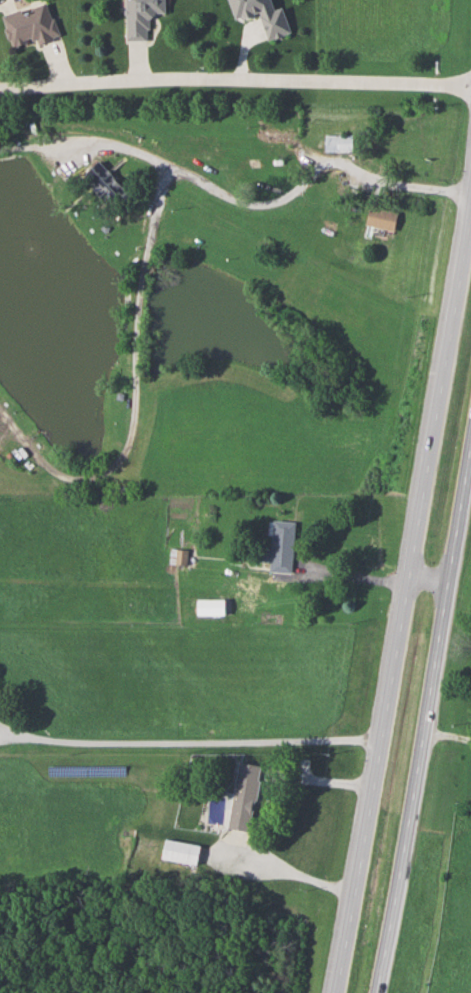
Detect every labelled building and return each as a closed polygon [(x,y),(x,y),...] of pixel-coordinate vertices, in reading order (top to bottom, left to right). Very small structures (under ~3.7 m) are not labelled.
[(129,39),(153,40),(153,14),(170,14),(170,0),(130,0),(129,39)] [(239,20),(261,14),(269,40),(294,33),(287,6),(280,9),(277,0),(234,0),(239,20)] [(51,1),(6,16),(17,50),(63,35),(51,1)] [(357,134),(327,134),(327,151),(357,151),(357,134)] [(128,189),(100,158),(83,174),(110,205),(128,189)] [(401,211),(371,205),(368,225),(397,230),(401,211)] [(296,572),(300,522),(274,519),(270,570),(296,572)] [(187,550),(171,548),(169,563),(185,565),(187,550)] [(231,614),(231,599),(199,599),(199,614),(231,614)] [(260,814),(265,765),(241,762),(236,812),(260,814)] [(204,845),(166,838),(163,857),(201,864),(204,845)]
